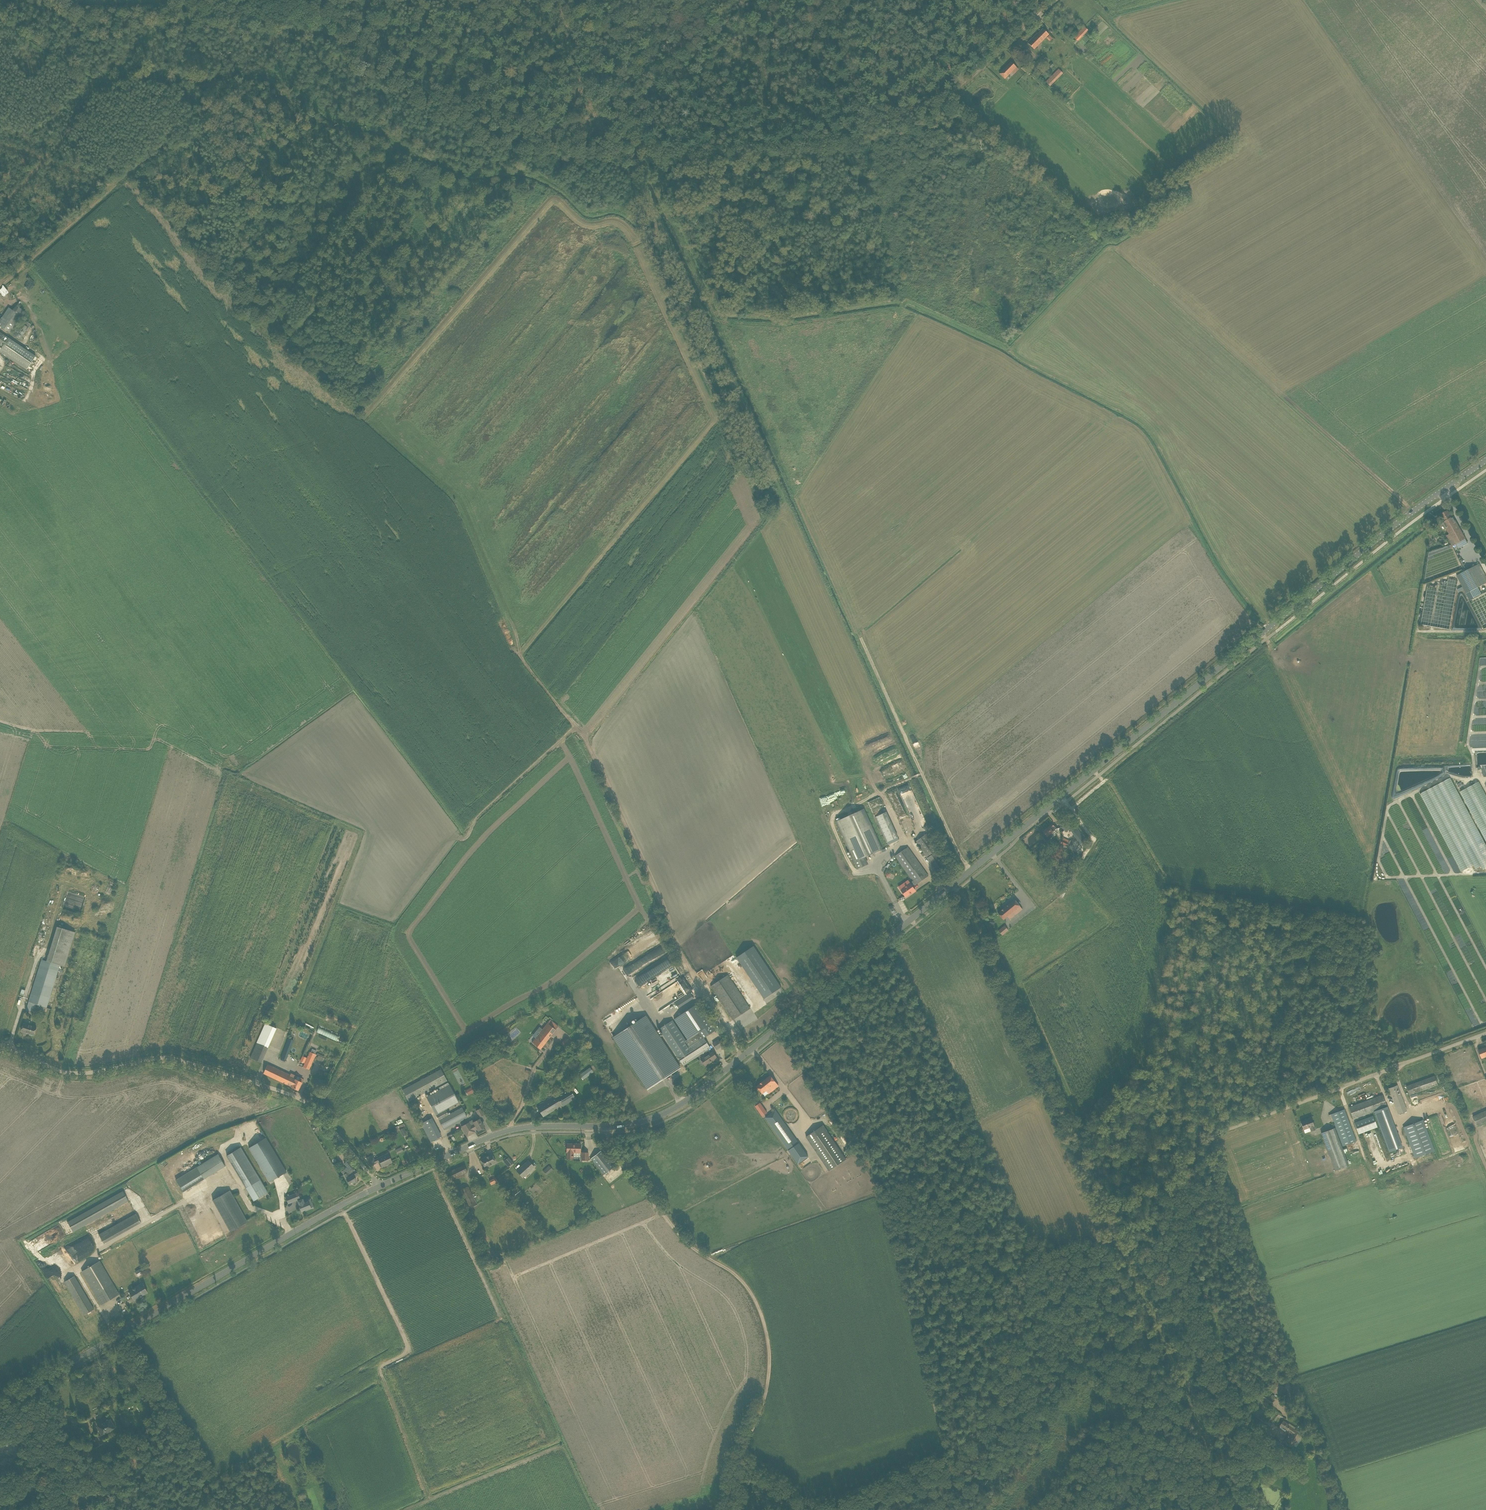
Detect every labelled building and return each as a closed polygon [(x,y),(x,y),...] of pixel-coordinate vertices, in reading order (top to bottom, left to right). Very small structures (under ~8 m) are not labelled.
[(1088,30),(1084,26),(1074,37),(1078,41),(1088,30)] [(1038,33),(1028,43),(1031,46),(1034,49),(1046,37),(1049,35),(1047,32),(1043,29),(1038,33)] [(1035,72),(1048,60),(1043,55),(1030,67),(1035,72)] [(999,73),(1005,79),(1007,76),(1016,67),(1011,61),(1002,70),(1002,71),(999,73)] [(1038,74),(1041,77),(1053,66),(1051,63),(1038,74)] [(1063,74),(1058,69),(1046,82),(1050,86),(1063,74)] [(24,285),(29,290),(35,284),(30,279),(24,285)] [(11,333),(26,312),(16,305),(13,310),(9,307),(0,320),(0,326),(11,333)] [(21,340),(31,324),(22,319),(12,334),(21,340)] [(0,332),(0,347),(4,349),(1,353),(27,370),(36,357),(0,332)] [(1447,511),(1441,514),(1443,519),(1445,521),(1443,522),(1450,534),(1447,536),(1452,546),(1466,539),(1453,517),(1451,518),(1447,511)] [(1451,545),(1427,552),(1430,563),(1436,561),(1441,559),(1451,556),(1451,555),(1454,554),(1451,545)] [(1457,576),(1465,592),(1466,593),(1466,594),(1478,588),(1478,587),(1485,583),(1485,576),(1479,564),(1475,566),(1461,573),(1457,576)] [(1421,624),(1449,629),(1458,581),(1448,579),(1447,583),(1441,581),(1440,585),(1437,584),(1437,588),(1427,586),(1421,624)] [(1470,600),(1484,629),(1485,628),(1485,592),(1481,594),(1474,598),(1473,598),(1470,600)] [(1458,872),(1473,865),(1475,869),(1481,866),(1483,869),(1485,867),(1485,849),(1454,777),(1422,791),(1458,872)] [(1480,781),(1461,790),(1485,841),(1485,793),(1480,781)] [(863,809),(837,821),(858,869),(868,864),(865,857),(882,849),(863,809)] [(898,837),(887,812),(875,817),(886,842),(898,837)] [(1071,824),(1069,822),(1062,827),(1065,832),(1069,829),(1080,844),(1082,846),(1086,843),(1084,841),(1086,840),(1075,826),(1072,822),(1071,824)] [(1043,831),(1044,832),(1041,835),(1044,838),(1046,837),(1048,840),(1053,836),(1051,833),(1053,831),(1056,828),(1052,824),(1043,831)] [(946,863),(926,834),(916,841),(939,873),(944,869),(942,866),(946,863)] [(915,884),(928,875),(908,847),(895,856),(913,881),(915,884)] [(913,881),(910,883),(910,884),(901,890),(906,897),(915,890),(912,886),(915,884),(913,881)] [(1010,919),(1023,909),(1015,899),(998,913),(1003,920),(1007,916),(1010,919)] [(1004,925),(998,930),(1002,935),(1008,930),(1004,925)] [(47,961),(60,965),(65,966),(75,932),(57,927),(47,961)] [(631,955),(657,941),(654,935),(628,949),(631,955)] [(648,953),(652,959),(664,952),(661,946),(648,953)] [(753,946),(736,958),(764,999),(781,987),(753,946)] [(638,984),(673,965),(669,958),(634,977),(638,984)] [(29,1002),(36,1004),(39,1005),(44,1007),(45,1007),(47,1008),(60,965),(47,961),(42,959),(29,1002)] [(646,995),(680,975),(676,967),(642,987),(646,995)] [(750,1008),(728,975),(711,986),(733,1019),(750,1008)] [(656,1012),(674,1002),(678,1008),(694,999),(690,991),(684,980),(649,1000),(656,1012)] [(34,1013),(36,1004),(29,1002),(26,1010),(34,1013)] [(705,1052),(708,1049),(711,1048),(704,1038),(717,1029),(700,1003),(674,1018),(688,1040),(687,1041),(673,1020),(659,1028),(683,1065),(705,1052)] [(604,1019),(606,1025),(616,1021),(613,1015),(604,1019)] [(646,1015),(613,1037),(648,1089),(681,1068),(646,1015)] [(540,1049),(558,1026),(550,1020),(542,1029),(539,1027),(537,1030),(540,1033),(535,1038),(532,1042),(540,1049)] [(21,1031),(34,1035),(36,1027),(24,1023),(21,1031)] [(316,1033),(338,1040),(340,1036),(318,1028),(316,1033)] [(262,1030),(254,1050),(264,1055),(273,1035),(262,1030)] [(560,1043),(566,1047),(571,1041),(565,1037),(560,1043)] [(288,1038),(280,1058),(286,1060),(294,1040),(288,1038)] [(713,1043),(717,1049),(722,1045),(719,1040),(713,1043)] [(310,1052),(307,1058),(305,1063),(303,1066),(309,1069),(316,1054),(315,1054),(316,1051),(312,1049),(311,1052),(310,1052)] [(705,1052),(707,1055),(701,1059),(702,1060),(702,1061),(702,1062),(703,1061),(703,1062),(703,1063),(704,1065),(705,1064),(705,1066),(717,1058),(713,1052),(711,1053),(708,1049),(705,1052)] [(298,1090),(302,1082),(295,1079),(296,1078),(268,1064),(263,1073),(291,1086),(291,1087),(298,1090)] [(583,1079),(593,1072),(589,1068),(580,1075),(583,1079)] [(779,1086),(770,1075),(757,1086),(762,1093),(767,1090),(769,1093),(779,1086)] [(1438,1084),(1434,1076),(1406,1086),(1409,1095),(1417,1092),(1438,1084)] [(426,1097),(444,1130),(462,1120),(467,1117),(462,1107),(448,1114),(446,1110),(459,1102),(448,1083),(445,1085),(446,1086),(426,1097)] [(1399,1114),(1407,1111),(1397,1085),(1389,1088),(1399,1114)] [(563,1106),(575,1098),(569,1088),(538,1107),(543,1116),(557,1108),(556,1107),(561,1104),(563,1106)] [(1349,1107),(1353,1119),(1374,1111),(1389,1153),(1402,1147),(1383,1095),(1349,1107)] [(484,1115),(480,1108),(476,1111),(479,1117),(484,1115)] [(1345,1109),(1331,1114),(1343,1146),(1357,1141),(1345,1109)] [(776,1110),(765,1117),(798,1164),(808,1157),(776,1110)] [(1473,1116),(1477,1126),(1485,1122),(1485,1110),(1473,1116)] [(1355,1123),(1359,1134),(1377,1127),(1373,1116),(1360,1121),(1355,1123)] [(1316,1130),(1311,1117),(1307,1119),(1301,1122),(1304,1130),(1310,1127),(1311,1132),(1316,1130)] [(474,1123),(471,1125),(474,1130),(477,1129),(478,1130),(484,1127),(482,1123),(479,1119),(477,1120),(475,1118),(472,1120),(473,1122),(474,1123)] [(1423,1120),(1403,1127),(1415,1158),(1435,1151),(1423,1120)] [(431,1142),(441,1136),(434,1122),(423,1127),(431,1142)] [(474,1130),(471,1125),(469,1122),(461,1126),(467,1136),(474,1132),(473,1131),(474,1130)] [(823,1125),(806,1137),(829,1171),(846,1159),(823,1125)] [(1335,1128),(1321,1133),(1335,1171),(1349,1166),(1335,1128)] [(249,1147),(269,1182),(287,1172),(266,1137),(249,1147)] [(567,1152),(567,1159),(573,1159),(573,1157),(574,1152),(580,1152),(580,1150),(580,1148),(581,1148),(581,1146),(580,1146),(580,1145),(573,1145),(573,1144),(567,1144),(567,1149),(567,1152)] [(226,1156),(250,1194),(264,1186),(241,1147),(226,1156)] [(613,1167),(601,1151),(591,1158),(604,1175),(613,1167)] [(382,1167),(392,1162),(388,1153),(374,1159),(373,1155),(366,1158),(370,1166),(376,1163),(379,1161),(382,1167)] [(183,1192),(225,1166),(218,1154),(176,1180),(183,1192)] [(491,1154),(481,1159),(483,1164),(485,1168),(496,1162),(494,1158),(491,1154)] [(507,1167),(512,1162),(508,1157),(503,1162),(507,1167)] [(185,1160),(181,1162),(183,1164),(175,1168),(179,1176),(190,1170),(185,1160)] [(354,1169),(355,1168),(348,1160),(344,1163),(350,1171),(351,1171),(354,1169)] [(534,1167),(528,1161),(517,1171),(523,1177),(534,1167)] [(467,1172),(464,1164),(445,1174),(449,1183),(464,1175),(463,1174),(467,1172)] [(547,1175),(553,1170),(549,1166),(543,1171),(547,1175)] [(344,1174),(350,1184),(353,1182),(354,1183),(356,1182),(356,1181),(356,1180),(354,1177),(358,1175),(356,1171),(354,1169),(351,1171),(350,1171),(347,1173),(347,1172),(344,1174)] [(268,1192),(264,1186),(250,1194),(254,1201),(268,1192)] [(468,1186),(460,1190),(468,1209),(477,1204),(473,1196),(476,1194),(475,1192),(472,1194),(468,1186)] [(512,1192),(517,1199),(523,1194),(518,1187),(512,1192)] [(227,1231),(246,1223),(232,1189),(213,1198),(227,1231)] [(123,1191),(68,1222),(76,1236),(131,1205),(123,1191)] [(300,1200),(298,1193),(286,1197),(288,1203),(297,1200),(298,1201),(300,1200)] [(298,1201),(299,1205),(302,1211),(310,1208),(310,1209),(314,1207),(312,1203),(309,1203),(308,1201),(304,1203),(303,1199),(300,1200),(298,1201)] [(101,1242),(140,1224),(136,1214),(97,1232),(101,1242)] [(79,1253),(90,1248),(87,1240),(75,1244),(79,1253)] [(101,1305),(119,1294),(99,1261),(82,1271),(101,1305)] [(143,1267),(135,1271),(138,1276),(145,1272),(143,1267)] [(84,1315),(94,1309),(74,1276),(64,1282),(84,1315)] [(148,1292),(143,1284),(139,1286),(138,1285),(133,1288),(134,1289),(129,1292),(135,1301),(143,1296),(142,1295),(148,1292)] [(1270,1389),(1276,1393),(1282,1385),(1276,1381),(1270,1389)] [(1271,1403),(1275,1398),(1266,1392),(1262,1397),(1271,1403)] [(1256,1406),(1252,1412),(1256,1415),(1260,1409),(1256,1406)] [(114,1427),(110,1419),(97,1426),(102,1435),(110,1430),(112,1430),(113,1429),(114,1428),(114,1427)] [(1295,1429),(1295,1430),(1287,1425),(1288,1424),(1283,1421),(1280,1426),(1292,1434),(1287,1440),(1286,1441),(1294,1446),(1299,1438),(1302,1433),(1295,1429)] [(101,1444),(99,1440),(96,1436),(91,1439),(95,1447),(101,1444)] [(85,1460),(93,1455),(90,1450),(82,1455),(85,1460)]
